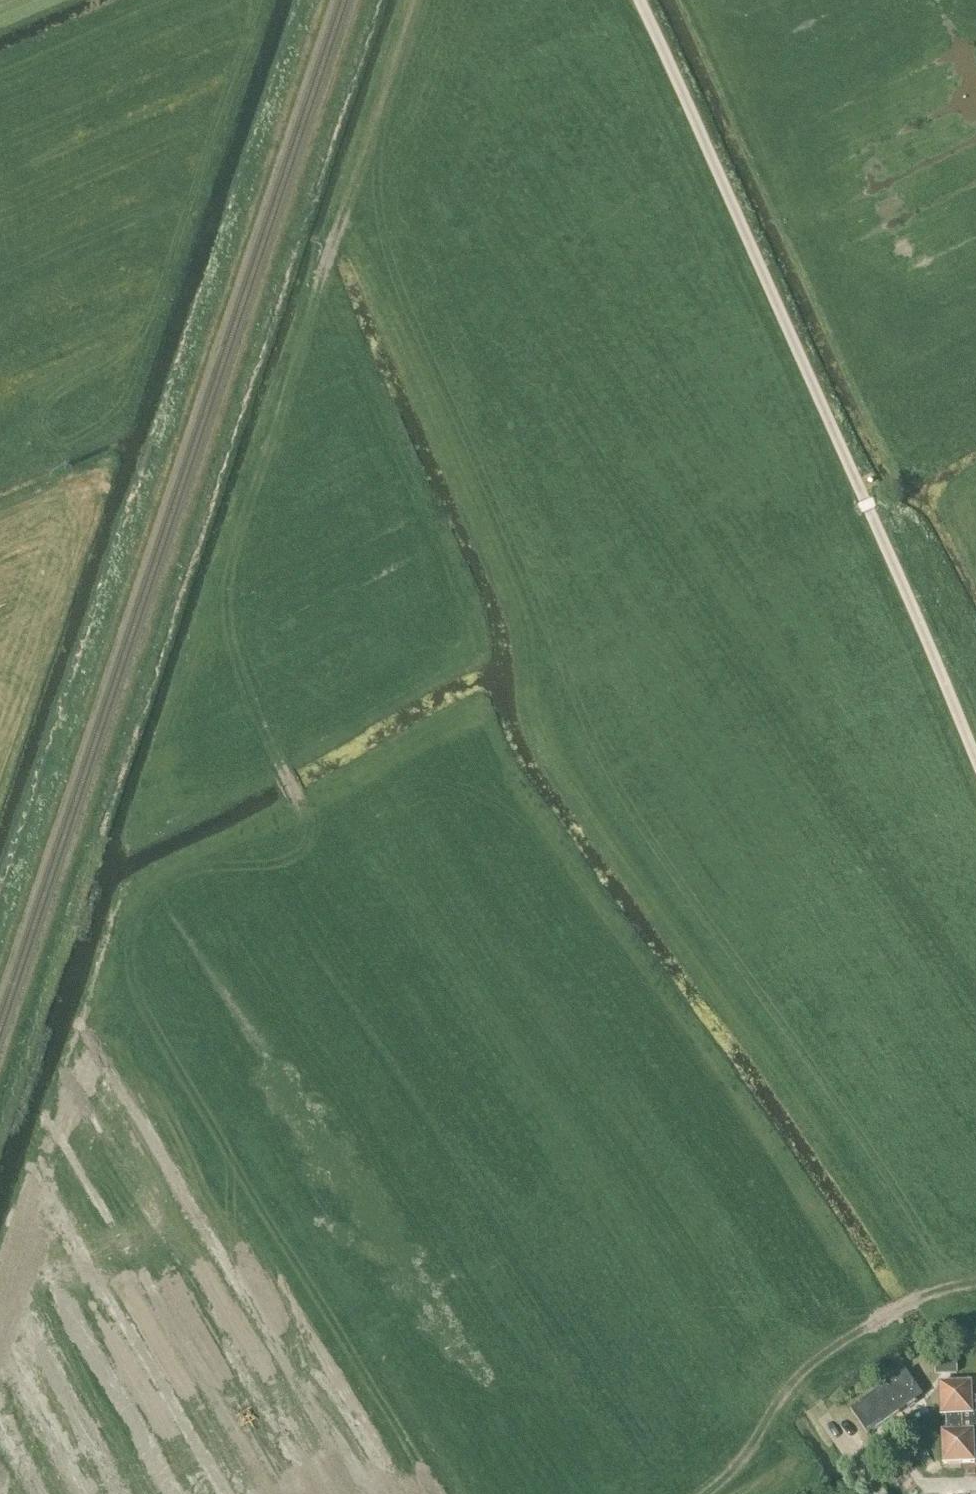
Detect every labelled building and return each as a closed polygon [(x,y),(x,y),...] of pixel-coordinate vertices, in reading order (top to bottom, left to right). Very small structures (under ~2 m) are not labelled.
[(923,1397),(906,1373),(851,1412),(868,1436),(923,1397)] [(973,1399),(972,1383),(940,1385),(941,1417),(946,1417),(947,1433),(942,1433),(943,1465),(975,1464),(975,1447),(975,1399),(973,1399)] [(888,1464),(896,1457),(888,1445),(879,1451),(888,1464)]
